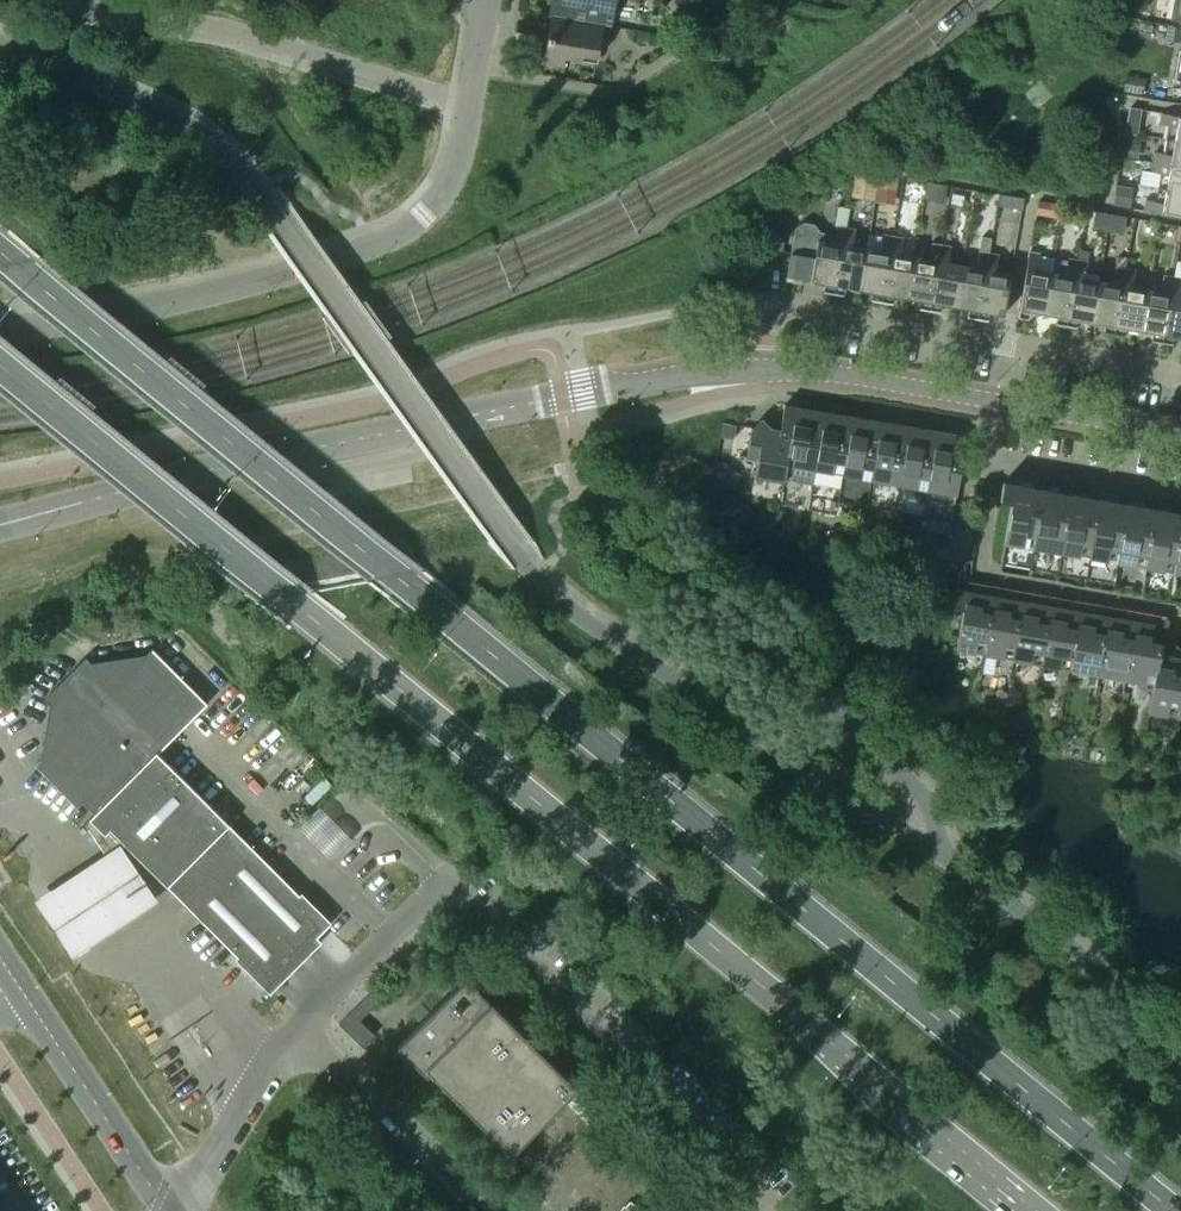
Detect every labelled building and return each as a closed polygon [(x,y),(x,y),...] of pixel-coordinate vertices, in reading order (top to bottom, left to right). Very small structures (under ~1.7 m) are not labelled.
[(616,0),(550,0),(547,17),(570,20),(603,26),(603,25),(611,27),(616,0)] [(1170,20),(1180,22),(1180,0),(1173,0),(1170,20)] [(1160,23),(1162,11),(1150,9),(1147,21),(1160,23)] [(596,63),(603,26),(570,20),(567,40),(548,37),(543,63),(563,66),(565,57),(582,61),(596,63)] [(1161,113),(1160,124),(1171,126),(1168,140),(1166,154),(1155,152),(1153,162),(1180,167),(1180,117),(1161,113)] [(1153,162),(1151,172),(1162,174),(1157,202),(1146,200),(1144,211),(1180,217),(1180,167),(1153,162)] [(874,201),(878,173),(855,169),(850,197),(874,201)] [(1021,210),(1023,198),(1001,195),(999,206),(1021,210)] [(1058,217),(1060,205),(1038,201),(1036,213),(1058,217)] [(833,294),(845,227),(848,209),(837,207),(834,226),(835,226),(833,236),(819,233),(815,257),(810,281),(827,284),(825,293),(833,294)] [(810,281),(815,257),(819,233),(814,225),(803,223),(794,229),(790,252),(791,252),(786,277),(810,281)] [(859,290),(869,234),(866,248),(852,246),(855,229),(845,227),(833,294),(842,295),(843,287),(859,290)] [(881,302),(893,236),(883,234),(883,237),(869,234),(859,290),(874,292),(873,301),(881,302)] [(907,298),(914,257),(900,254),(903,237),(893,236),(881,302),(890,304),(891,295),(907,298)] [(929,311),(941,244),(931,242),(928,259),(914,257),(907,298),(922,301),(921,309),(929,311)] [(954,306),(962,265),(948,263),(950,246),(941,244),(929,311),(937,312),(939,304),(954,306)] [(977,319),(989,253),(979,251),(976,268),(962,265),(954,306),(970,309),(969,318),(977,319)] [(1043,313),(1053,258),(1039,256),(1039,253),(1029,251),(1017,318),(1026,319),(1028,311),(1043,313)] [(1003,315),(1010,274),(995,271),(998,254),(989,253),(977,319),(985,321),(987,312),(1003,315)] [(1057,325),(1066,326),(1078,260),(1068,258),(1067,261),(1053,258),(1043,313),(1059,316),(1057,325)] [(1091,322),(1098,281),(1084,278),(1087,261),(1078,260),(1066,326),(1074,328),(1076,319),(1091,322)] [(1114,335),(1125,268),(1116,266),(1113,283),(1098,281),(1091,322),(1107,325),(1105,333),(1114,335)] [(1139,330),(1146,289),(1132,287),(1135,270),(1125,268),(1114,335),(1122,336),(1123,328),(1139,330)] [(1161,343),(1173,276),(1163,275),(1160,292),(1146,289),(1139,330),(1155,333),(1153,342),(1161,343)] [(1180,295),(1180,288),(1180,278),(1173,276),(1161,343),(1170,344),(1171,336),(1180,338),(1180,295)] [(806,437),(811,409),(784,404),(780,430),(779,432),(792,435),(784,481),(782,481),(781,491),(799,495),(809,497),(809,496),(814,469),(819,439),(806,437)] [(834,442),(839,414),(811,409),(806,437),(819,439),(814,469),(842,474),(847,444),(834,442)] [(862,447),(867,419),(839,414),(834,442),(847,444),(842,474),(870,479),(875,449),(862,447)] [(784,481),(792,435),(779,432),(780,430),(770,428),(760,418),(751,427),(746,457),(757,459),(754,476),(782,481),(784,481)] [(891,452),(896,424),(867,419),(862,447),(875,449),(870,479),(898,484),(903,454),(891,452)] [(919,457),(924,429),(896,424),(891,452),(903,454),(898,484),(926,489),(932,459),(919,457)] [(950,462),(955,434),(924,429),(919,457),(932,459),(926,489),(956,494),(961,464),(950,462)] [(1028,505),(1031,487),(1003,482),(1000,500),(1011,502),(1000,563),(1028,568),(1039,507),(1028,505)] [(1056,510),(1059,492),(1031,487),(1028,505),(1039,507),(1028,568),(1056,573),(1067,512),(1056,510)] [(799,495),(781,491),(778,504),(797,507),(799,495)] [(1084,515),(1087,497),(1059,492),(1056,510),(1067,512),(1056,573),(1084,578),(1095,517),(1084,515)] [(825,512),(827,499),(809,496),(809,497),(807,509),(825,512)] [(1112,520),(1115,502),(1087,497),(1084,515),(1095,517),(1084,578),(1113,583),(1123,522),(1112,520)] [(853,517),(855,504),(837,501),(835,514),(853,517)] [(1143,507),(1128,504),(1115,502),(1112,520),(1123,522),(1113,583),(1141,588),(1152,527),(1140,525),(1143,507)] [(881,522),(883,509),(865,506),(863,519),(881,522)] [(1168,530),(1172,512),(1143,507),(1140,525),(1152,527),(1141,588),(1169,593),(1180,532),(1168,530)] [(909,527),(911,514),(893,511),(891,524),(909,527)] [(1172,512),(1168,530),(1180,532),(1169,593),(1180,595),(1180,513),(1172,512)] [(937,532),(939,519),(922,516),(919,529),(937,532)] [(980,613),(984,588),(956,583),(952,608),(963,610),(956,649),(984,654),(991,615),(980,613)] [(1008,618),(1012,593),(984,588),(980,613),(991,615),(984,654),(1012,659),(1019,620),(1008,618)] [(1036,623),(1041,598),(1012,593),(1008,618),(1019,620),(1012,659),(1040,664),(1047,625),(1036,623)] [(1064,628),(1069,603),(1041,598),(1036,623),(1047,625),(1040,664),(1068,669),(1075,630),(1064,628)] [(1092,633),(1097,608),(1069,603),(1064,628),(1075,630),(1068,669),(1097,674),(1104,635),(1092,633)] [(1121,638),(1125,613),(1097,608),(1092,633),(1104,635),(1097,674),(1125,679),(1132,640),(1121,638)] [(1149,643),(1153,618),(1125,613),(1121,638),(1132,640),(1125,679),(1153,684),(1159,648),(1161,648),(1161,645),(1149,643)] [(1163,637),(1164,628),(1166,620),(1155,618),(1152,635),(1163,637)] [(1161,648),(1159,648),(1153,684),(1148,712),(1175,717),(1180,685),(1180,676),(1170,674),(1174,650),(1161,648)] [(329,925),(157,753),(207,704),(152,649),(146,655),(91,663),(86,658),(45,699),(50,704),(41,760),(36,765),(77,806),(82,801),(95,814),(85,823),(106,855),(124,844),(180,900),(194,914),(265,986),(267,987),(292,962),(296,966),(308,954),(304,950),(329,925)] [(1174,650),(1170,674),(1180,676),(1180,652),(1174,650)] [(73,957),(159,900),(121,843),(35,900),(73,957)] [(576,1087),(490,1000),(489,1001),(464,977),(396,1045),(426,1075),(429,1072),(510,1153),(576,1087)] [(373,1034),(359,1020),(377,1001),(369,993),(338,1023),(361,1047),(373,1034)]
